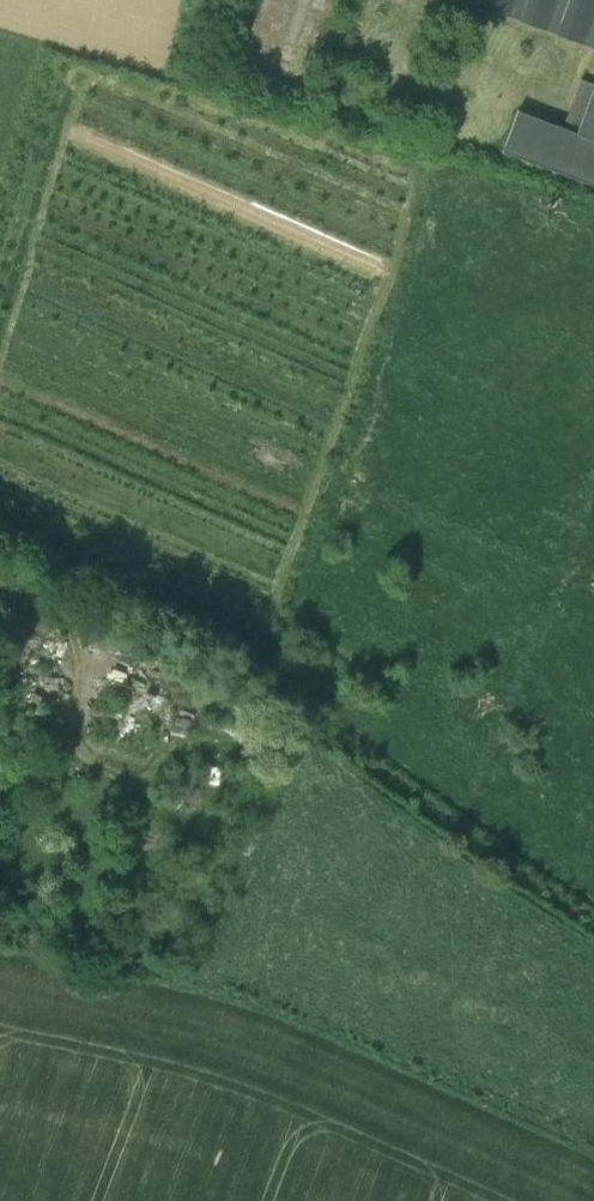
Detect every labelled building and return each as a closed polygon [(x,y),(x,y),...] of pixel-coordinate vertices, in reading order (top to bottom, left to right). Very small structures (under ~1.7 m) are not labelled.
[(251,30),(254,31),(248,47),(245,46),(234,76),(305,103),(316,73),(311,71),(311,69),(316,56),(317,54),(325,57),(346,0),(262,0),(251,30)] [(593,37),(593,0),(494,0),(593,37)] [(593,87),(578,131),(519,109),(503,152),(504,152),(504,151),(524,159),(593,185),(593,87)]
